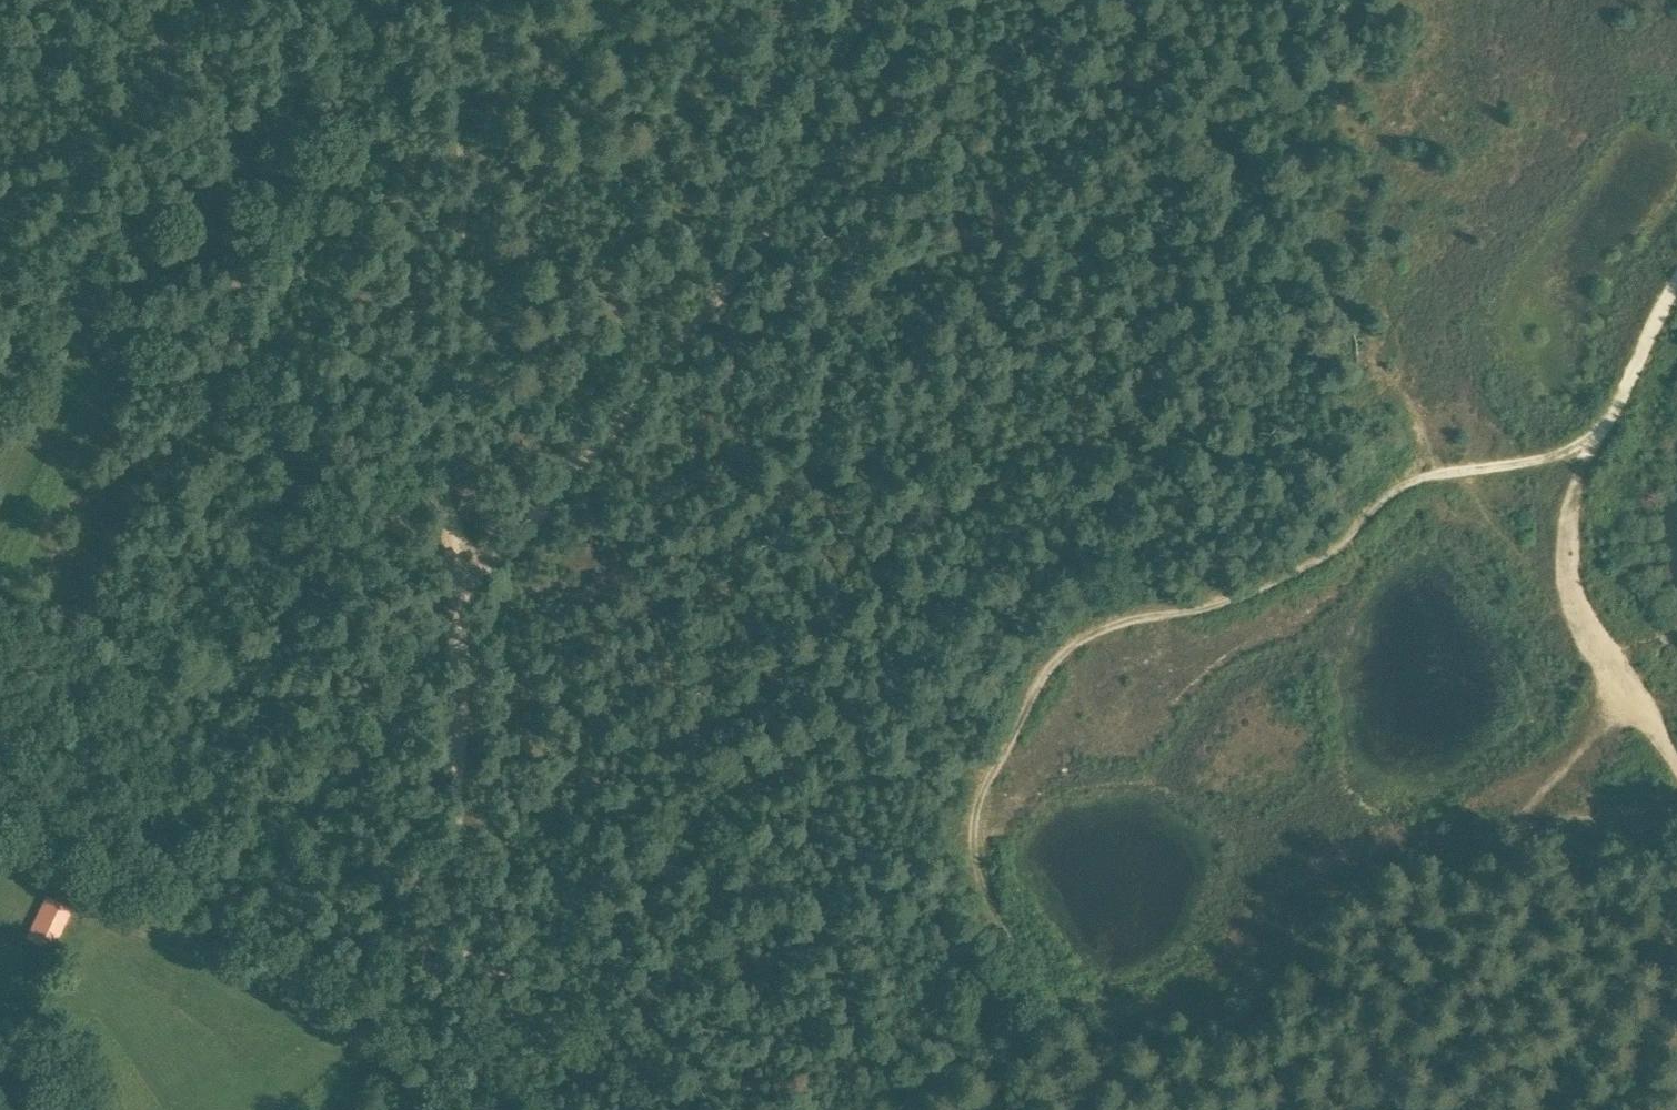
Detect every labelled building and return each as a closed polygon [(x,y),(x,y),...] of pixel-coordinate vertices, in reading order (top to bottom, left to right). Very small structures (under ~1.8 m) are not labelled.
[(27,937),(50,949),(72,907),(49,895),(27,937)]
